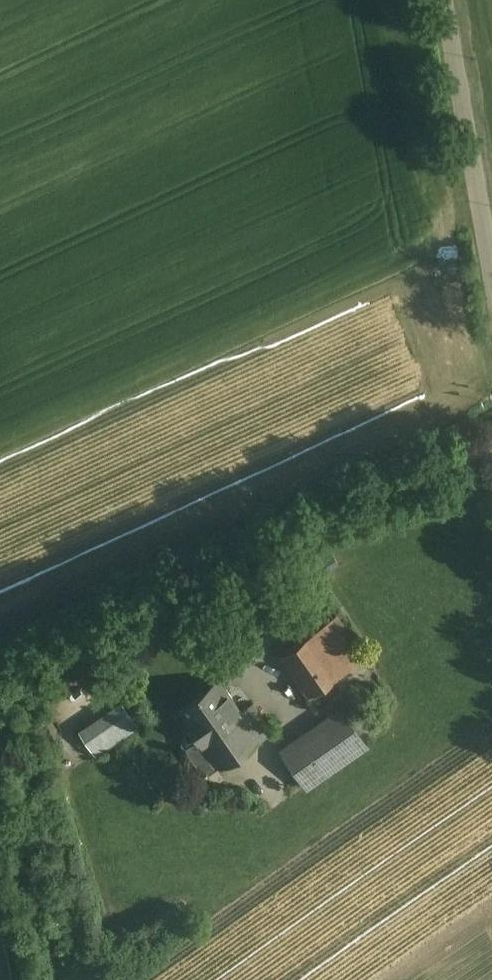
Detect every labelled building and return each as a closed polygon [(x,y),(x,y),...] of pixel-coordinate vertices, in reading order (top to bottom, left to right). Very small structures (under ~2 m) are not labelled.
[(333,614),(277,652),(306,695),(362,657),(333,614)] [(240,712),(218,679),(178,707),(201,740),(218,763),(220,767),(270,732),(251,705),(240,712)] [(121,703),(79,732),(95,756),(138,727),(121,703)] [(339,708),(280,749),(306,786),(365,745),(339,708)] [(201,740),(187,750),(205,774),(207,773),(206,772),(218,763),(201,740)]
